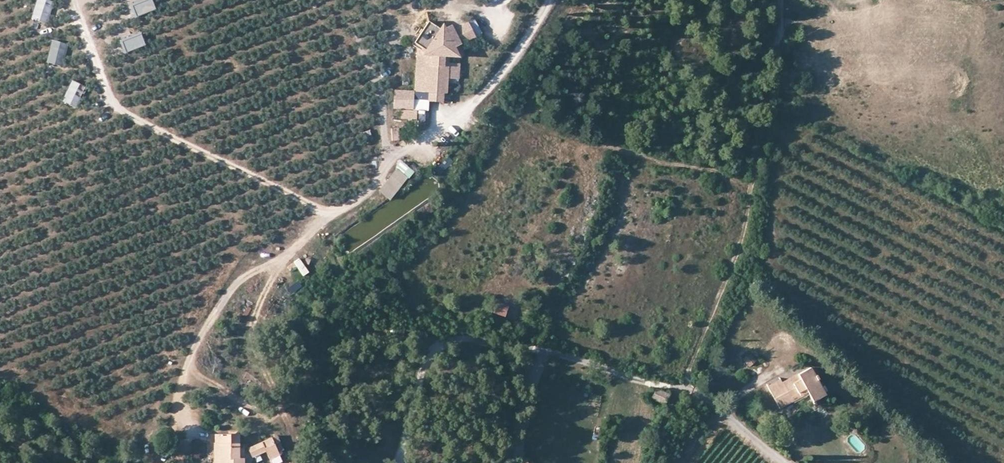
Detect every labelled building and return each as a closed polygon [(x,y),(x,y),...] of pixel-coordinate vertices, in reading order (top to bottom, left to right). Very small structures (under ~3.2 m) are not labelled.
[(47,0),(36,0),(30,17),(45,21),(52,1),(47,0)] [(415,46),(413,90),(427,91),(442,91),(445,91),(446,75),(456,75),(456,62),(446,62),(446,55),(447,49),(452,46),(459,43),(452,29),(449,23),(444,25),(441,26),(438,25),(427,19),(411,44),(415,46)] [(466,22),(452,29),(459,43),(473,36),(466,22)] [(66,43),(51,40),(45,61),(61,65),(66,43)] [(447,49),(446,55),(457,56),(452,46),(447,49)] [(84,87),(70,81),(62,99),(76,105),(84,87)] [(412,89),(393,88),(392,106),(411,107),(412,98),(412,89)] [(442,91),(427,91),(426,99),(412,98),(411,107),(426,108),(427,100),(441,100),(442,91)] [(417,110),(401,110),(401,118),(417,119),(417,110)] [(438,174),(451,160),(445,155),(433,169),(438,174)] [(390,198),(407,177),(394,168),(378,189),(390,198)] [(299,275),(305,273),(299,257),(293,259),(299,275)] [(508,306),(496,303),(493,313),(505,317),(508,306)] [(755,360),(750,354),(744,359),(749,365),(755,360)] [(822,392),(808,367),(781,382),(779,378),(767,385),(779,407),(805,392),(809,399),(822,392)] [(670,394),(656,387),(651,398),(666,404),(670,394)] [(213,445),(217,445),(217,462),(246,462),(246,461),(242,461),(242,455),(237,455),(237,445),(237,432),(213,432),(213,445)] [(276,434),(270,437),(277,451),(282,448),(276,434)] [(270,436),(246,448),(251,457),(264,450),(269,458),(279,453),(277,451),(270,437),(270,436)]
